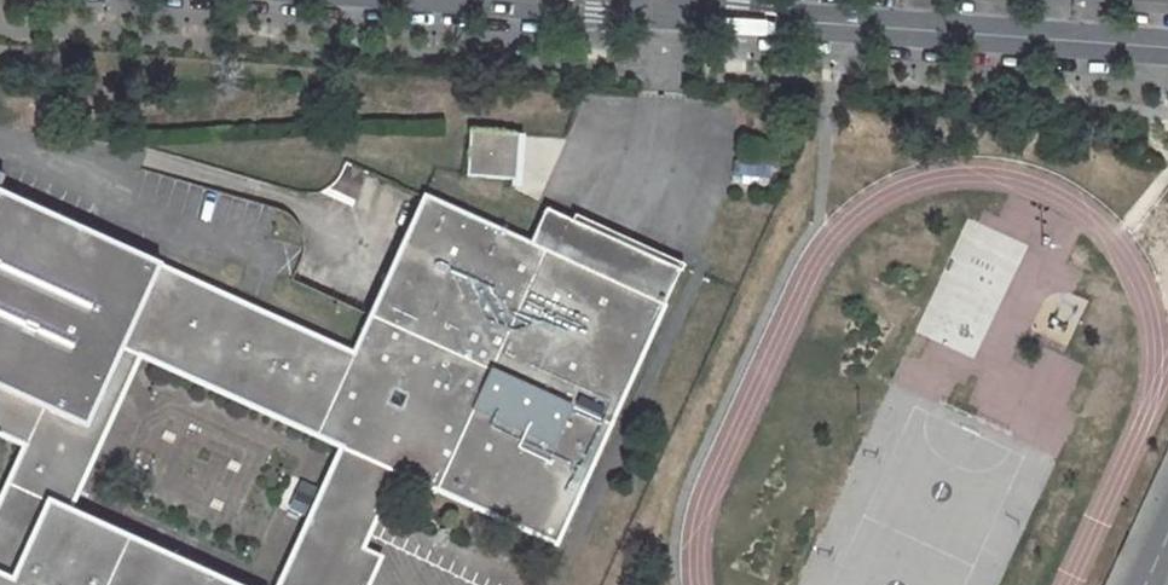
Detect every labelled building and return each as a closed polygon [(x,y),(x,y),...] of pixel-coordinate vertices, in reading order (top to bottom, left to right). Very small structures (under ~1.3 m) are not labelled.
[(472,130),(468,176),(525,181),(529,135),(472,130)] [(735,162),(735,177),(768,177),(768,162),(735,162)] [(386,467),(544,539),(651,299),(412,191),(341,348),(0,195),(0,430),(10,434),(0,456),(0,584),(228,584),(58,508),(128,353),(328,441),(264,584),(333,584),(386,467)]
